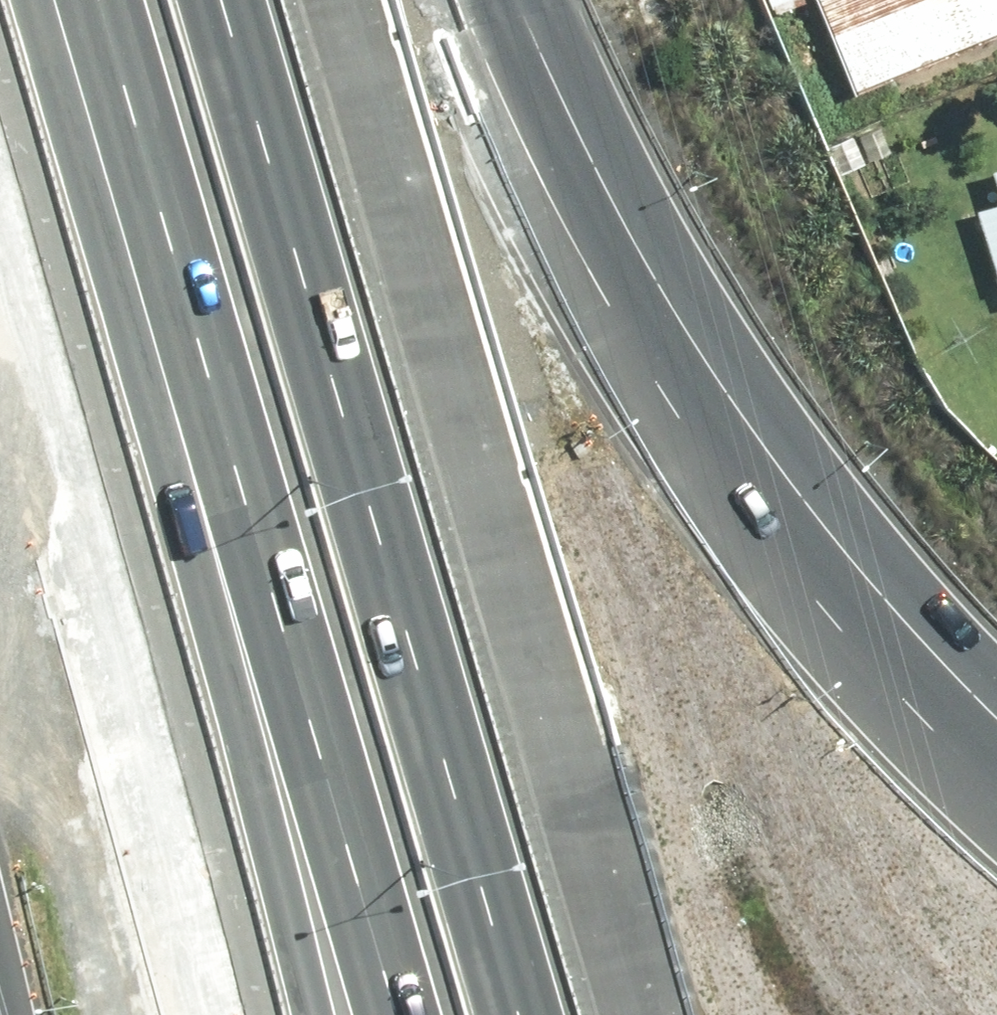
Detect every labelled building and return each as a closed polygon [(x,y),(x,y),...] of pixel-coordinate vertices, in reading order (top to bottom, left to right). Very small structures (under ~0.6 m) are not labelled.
[(848,99),(996,35),(996,0),(806,0),(848,99)] [(988,173),(985,163),(957,172),(965,197),(984,191),(987,202),(969,208),(996,300),(996,170),(988,173)]
